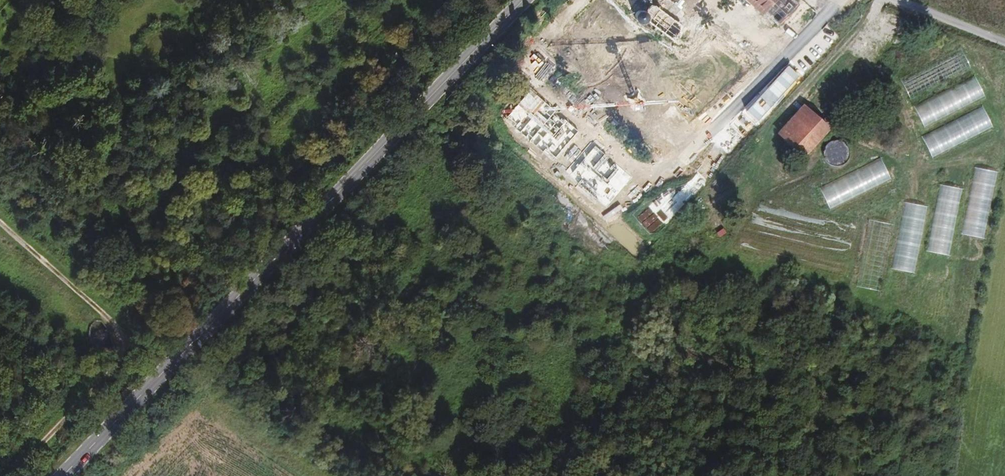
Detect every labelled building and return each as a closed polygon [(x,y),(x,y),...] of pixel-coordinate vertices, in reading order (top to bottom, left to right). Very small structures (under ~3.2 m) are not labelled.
[(658,7),(655,5),(650,6),(645,11),(640,11),(637,13),(637,17),(637,21),(640,22),(644,22),(648,21),(674,41),(680,32),(680,26),(678,23),(696,0),(664,0),(658,7)] [(777,24),(797,3),(794,0),(751,0),(777,24)] [(924,125),(986,97),(976,76),(914,104),(924,125)] [(779,134),(809,158),(833,128),(804,104),(779,134)] [(984,107),(922,134),(931,156),(993,128),(984,107)] [(850,155),(839,140),(822,151),(832,167),(850,155)] [(882,159),(820,186),(829,207),(892,180),(882,159)] [(985,238),(998,171),(975,167),(962,234),(985,238)] [(929,252),(952,255),(961,188),(938,185),(929,252)] [(918,273),(928,206),(904,202),(893,269),(918,273)]
